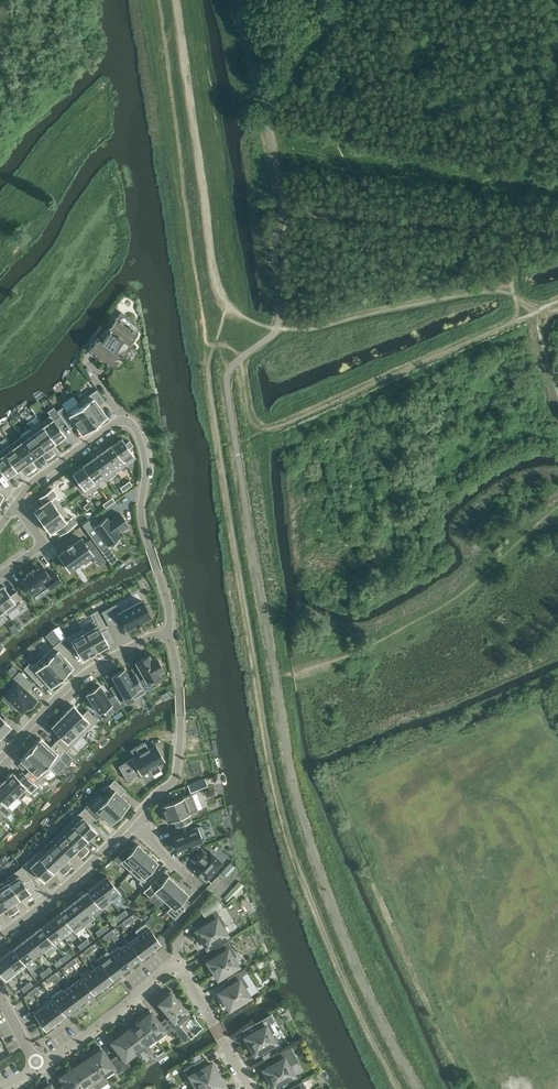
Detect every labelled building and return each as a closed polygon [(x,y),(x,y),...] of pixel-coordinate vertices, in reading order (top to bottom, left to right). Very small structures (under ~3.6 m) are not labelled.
[(97,337),(88,350),(89,350),(109,364),(109,365),(110,365),(112,361),(114,362),(118,357),(116,356),(119,352),(118,352),(116,351),(123,340),(128,343),(128,344),(129,344),(138,332),(137,331),(116,316),(108,327),(110,328),(101,340),(97,337)] [(96,389),(78,402),(95,425),(100,421),(101,422),(106,418),(105,417),(107,416),(99,405),(105,401),(96,389)] [(82,434),(95,425),(78,402),(67,411),(66,411),(75,424),(82,434)] [(66,411),(67,411),(65,408),(58,413),(60,415),(63,420),(69,428),(75,424),(66,411)] [(51,415),(40,422),(55,443),(65,435),(58,425),(54,420),(51,415)] [(58,425),(63,420),(60,415),(54,420),(58,425)] [(55,443),(40,422),(31,429),(51,456),(55,453),(50,446),(55,443)] [(46,460),(51,456),(31,429),(21,436),(36,456),(41,453),(46,460)] [(31,460),(36,456),(21,436),(11,443),(31,470),(36,467),(31,460)] [(136,458),(129,448),(126,443),(122,438),(112,445),(126,465),(136,458)] [(11,443),(2,450),(17,470),(22,467),(27,473),(31,470),(11,443)] [(112,445),(102,452),(116,472),(117,472),(126,465),(112,445)] [(7,478),(17,470),(2,450),(0,451),(0,470),(0,469),(7,478)] [(116,472),(102,452),(92,459),(106,478),(105,478),(107,480),(117,473),(117,472),(116,472)] [(97,484),(105,478),(106,478),(92,459),(83,466),(96,485),(97,484)] [(96,485),(83,466),(73,473),(88,494),(98,487),(97,484),(96,485)] [(44,504),(34,511),(42,522),(63,507),(55,496),(57,495),(52,489),(40,498),(44,504)] [(64,532),(77,523),(72,516),(70,517),(63,507),(42,522),(50,533),(60,526),(64,532)] [(93,517),(82,525),(87,532),(95,526),(108,545),(121,536),(118,532),(128,524),(120,513),(110,521),(107,517),(98,523),(93,517)] [(85,543),(81,538),(72,544),(72,543),(67,547),(59,554),(70,570),(92,554),(94,558),(100,554),(90,539),(85,543)] [(47,584),(51,589),(62,581),(55,571),(49,575),(41,564),(33,569),(27,573),(28,573),(20,579),(31,595),(47,584)] [(5,612),(6,614),(17,606),(10,596),(10,595),(3,585),(0,588),(0,605),(5,612)] [(10,596),(17,606),(19,608),(25,604),(16,591),(10,595),(10,596)] [(112,616),(107,608),(101,612),(110,627),(116,623),(115,621),(121,618),(127,628),(135,623),(141,620),(149,615),(148,613),(150,612),(146,604),(144,605),(140,599),(118,612),(112,616)] [(94,620),(82,627),(96,652),(109,644),(102,632),(108,628),(97,610),(90,614),(94,620)] [(59,625),(53,629),(57,634),(62,631),(59,625)] [(96,652),(82,627),(61,639),(70,652),(76,648),(83,660),(96,652)] [(43,656),(62,677),(73,666),(64,657),(70,652),(61,639),(43,656)] [(136,661),(143,672),(136,676),(145,691),(153,687),(149,681),(159,675),(158,672),(163,669),(157,657),(155,658),(153,655),(149,657),(148,655),(136,661)] [(51,687),(62,677),(43,656),(33,666),(30,663),(24,668),(40,686),(45,681),(51,687)] [(129,677),(124,668),(112,675),(124,698),(131,694),(133,698),(145,692),(135,674),(129,677)] [(19,672),(13,679),(16,682),(5,695),(2,699),(10,705),(13,702),(22,711),(28,705),(30,707),(37,700),(27,690),(33,684),(23,675),(20,673),(19,672)] [(115,684),(110,687),(114,693),(119,690),(115,684)] [(99,712),(104,708),(111,704),(115,710),(121,706),(114,695),(109,699),(100,685),(87,693),(87,694),(90,698),(90,699),(89,700),(93,708),(95,706),(99,712)] [(73,705),(62,716),(82,736),(98,720),(88,709),(82,714),(73,705)] [(2,736),(10,726),(11,726),(0,715),(0,734),(2,736)] [(61,736),(55,741),(66,752),(82,736),(62,716),(52,726),(61,736)] [(66,752),(55,741),(50,746),(41,738),(40,739),(38,738),(34,743),(35,744),(30,749),(51,768),(52,767),(66,752)] [(161,770),(158,764),(165,760),(159,750),(156,752),(154,747),(156,745),(149,749),(145,742),(131,750),(135,757),(119,766),(127,780),(135,775),(134,773),(139,771),(141,774),(149,769),(153,775),(161,770)] [(37,783),(51,768),(30,749),(26,754),(25,753),(20,758),(21,759),(20,760),(30,769),(26,773),(37,783)] [(36,784),(37,783),(26,773),(25,774),(26,775),(21,780),(12,772),(4,780),(22,798),(27,793),(29,795),(37,786),(36,784)] [(104,798),(120,813),(130,803),(121,795),(126,790),(114,779),(109,785),(112,788),(104,798)] [(5,817),(13,810),(8,805),(17,797),(20,800),(22,798),(4,780),(0,784),(0,800),(1,800),(0,801),(0,810),(5,817)] [(194,783),(188,785),(190,791),(196,789),(194,783)] [(173,821),(176,827),(192,821),(190,815),(198,812),(192,795),(182,799),(182,800),(163,807),(164,811),(162,812),(165,820),(167,819),(169,823),(173,821)] [(119,815),(120,813),(104,798),(95,807),(91,804),(86,809),(86,810),(95,819),(94,819),(96,820),(101,814),(111,823),(113,821),(114,822),(120,816),(119,815)] [(89,823),(94,819),(95,819),(86,810),(86,809),(85,807),(70,821),(88,840),(97,831),(89,823)] [(62,829),(85,854),(89,850),(83,844),(88,840),(70,821),(62,829)] [(178,834),(173,836),(174,838),(171,839),(175,848),(178,847),(179,849),(186,846),(187,849),(197,845),(196,842),(205,839),(200,825),(191,829),(189,823),(176,828),(178,834)] [(53,837),(70,856),(75,851),(81,858),(85,854),(62,829),(61,829),(53,837)] [(66,860),(70,856),(53,837),(44,846),(68,870),(71,866),(66,860)] [(120,862),(121,863),(131,872),(148,853),(137,843),(129,853),(124,858),(120,862)] [(36,854),(53,872),(58,868),(64,874),(68,870),(44,846),(36,854)] [(119,864),(121,863),(120,862),(124,858),(129,853),(124,848),(114,859),(119,864)] [(192,859),(198,865),(194,869),(207,880),(223,862),(211,851),(208,854),(201,848),(192,859)] [(158,862),(148,853),(131,872),(140,880),(139,882),(145,887),(155,876),(150,871),(158,862)] [(27,862),(21,866),(31,878),(37,873),(44,881),(53,872),(36,854),(27,862)] [(230,863),(222,871),(227,876),(235,867),(230,863)] [(31,878),(21,866),(16,870),(5,878),(7,880),(7,879),(9,882),(20,899),(30,892),(24,883),(31,878)] [(107,875),(97,883),(112,902),(121,894),(107,875)] [(150,896),(154,890),(164,899),(165,899),(178,884),(168,875),(159,885),(154,880),(144,891),(150,896)] [(14,912),(19,909),(14,902),(20,899),(9,882),(7,879),(7,880),(0,884),(0,890),(14,912)] [(243,885),(239,881),(223,898),(228,902),(243,885)] [(97,883),(87,891),(88,891),(101,907),(100,908),(102,909),(112,902),(97,883)] [(186,907),(180,903),(188,894),(178,884),(165,899),(172,905),(166,911),(175,919),(186,907)] [(5,908),(10,915),(14,912),(0,890),(0,911),(5,908)] [(88,891),(79,898),(91,914),(92,914),(100,908),(101,907),(88,891)] [(79,898),(70,905),(85,926),(95,918),(92,914),(91,914),(79,898)] [(205,917),(209,924),(198,930),(195,931),(203,944),(205,942),(207,947),(227,935),(222,927),(226,924),(217,910),(223,906),(218,898),(201,909),(205,917)] [(70,905),(60,913),(73,929),(72,929),(75,933),(85,926),(70,905)] [(60,913),(51,920),(63,936),(72,929),(60,913)] [(51,920),(41,927),(54,943),(63,936),(51,920)] [(135,930),(138,935),(139,934),(151,950),(161,943),(146,922),(135,930)] [(41,927),(32,935),(44,950),(44,951),(47,955),(57,947),(54,943),(41,927)] [(138,935),(129,941),(141,957),(151,950),(139,934),(138,935)] [(32,935),(22,942),(35,958),(44,951),(44,950),(32,935)] [(120,948),(132,965),(141,957),(129,941),(120,948)] [(216,974),(218,978),(238,966),(233,958),(237,955),(228,941),(216,948),(220,955),(209,961),(206,962),(214,975),(216,974)] [(13,949),(25,965),(35,958),(22,942),(13,949)] [(122,972),(132,965),(120,948),(118,946),(109,953),(109,954),(122,972)] [(25,965),(13,949),(12,948),(3,956),(16,972),(25,965)] [(97,959),(100,963),(101,963),(113,979),(122,972),(109,954),(109,953),(107,951),(97,959)] [(3,956),(0,958),(0,972),(6,980),(16,972),(3,956)] [(91,970),(103,986),(113,979),(101,963),(92,970),(91,970)] [(80,975),(81,977),(82,977),(94,993),(103,986),(91,970),(92,970),(90,967),(80,975)] [(221,992),(221,991),(217,993),(225,1005),(227,1004),(230,1008),(249,996),(244,988),(248,986),(242,976),(248,972),(245,967),(227,979),(231,985),(221,992)] [(82,977),(81,977),(72,984),(84,1000),(94,993),(82,977)] [(84,1000),(72,984),(63,991),(75,1007),(84,1000)] [(62,989),(52,996),(65,1015),(75,1007),(63,991),(62,989)] [(164,999),(160,1003),(170,1014),(165,1019),(174,1031),(180,1026),(179,1025),(190,1016),(185,1011),(186,1010),(173,996),(175,995),(171,990),(163,998),(164,999)] [(65,1015),(52,996),(42,1004),(56,1022),(65,1015)] [(56,1022),(42,1004),(32,1011),(46,1029),(56,1022)] [(150,1010),(139,1018),(154,1037),(155,1037),(157,1041),(167,1033),(169,1035),(174,1031),(165,1019),(159,1023),(152,1014),(153,1013),(150,1010)] [(251,1025),(255,1032),(247,1036),(244,1038),(251,1050),(253,1049),(255,1053),(265,1048),(266,1050),(274,1044),(273,1043),(275,1042),(271,1034),(274,1032),(270,1023),(272,1022),(273,1018),(271,1014),(251,1025)] [(139,1022),(132,1028),(145,1045),(143,1046),(146,1049),(149,1046),(147,1043),(154,1037),(139,1018),(137,1019),(139,1022)] [(123,1030),(120,1032),(135,1051),(143,1046),(145,1045),(132,1028),(125,1033),(123,1030)] [(120,1032),(110,1040),(113,1044),(113,1043),(121,1053),(115,1057),(123,1069),(130,1064),(125,1058),(135,1051),(120,1032)] [(2,1060),(9,1056),(0,1040),(0,1057),(2,1060)] [(100,1047),(89,1054),(102,1074),(103,1074),(113,1067),(117,1073),(123,1069),(115,1057),(109,1061),(103,1051),(100,1047)] [(269,1082),(271,1081),(274,1086),(294,1074),(289,1066),(293,1064),(285,1049),(272,1056),(276,1063),(266,1069),(265,1068),(262,1070),(269,1082)] [(273,1056),(270,1051),(262,1055),(265,1060),(273,1056)] [(89,1058),(81,1063),(92,1080),(91,1081),(94,1085),(98,1083),(100,1087),(108,1082),(103,1074),(102,1074),(89,1054),(87,1055),(89,1058)] [(215,1069),(212,1063),(206,1067),(205,1065),(206,1064),(203,1058),(184,1069),(188,1077),(191,1076),(197,1087),(220,1074),(217,1068),(215,1069)] [(70,1067),(82,1087),(84,1088),(88,1088),(94,1085),(91,1081),(92,1080),(81,1063),(74,1068),(72,1065),(70,1067)] [(56,1082),(58,1085),(61,1088),(81,1088),(80,1088),(82,1087),(70,1067),(59,1074),(62,1078),(56,1082)] [(197,1087),(198,1088),(220,1088),(225,1086),(222,1081),(224,1080),(220,1074),(197,1087)] [(303,1081),(291,1088),(307,1088),(303,1081)]
